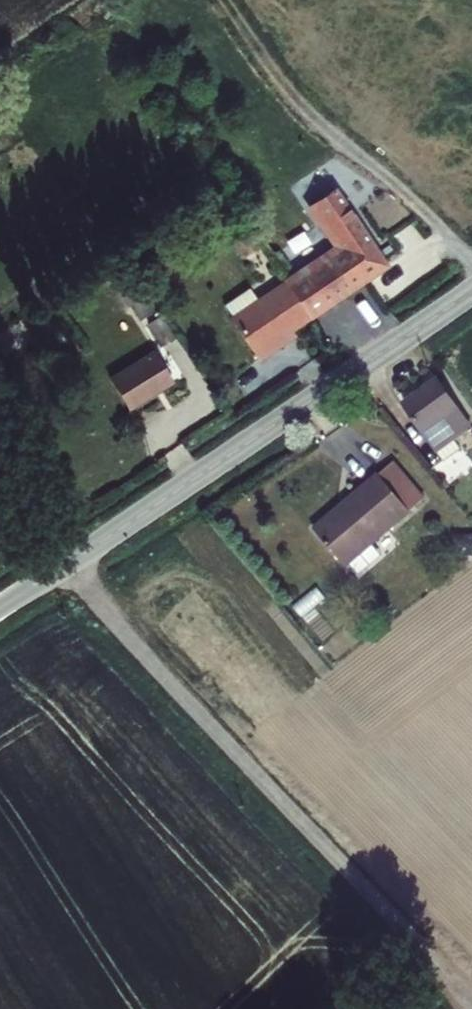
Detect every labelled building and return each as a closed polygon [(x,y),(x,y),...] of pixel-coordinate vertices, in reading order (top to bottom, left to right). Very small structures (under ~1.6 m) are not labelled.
[(286,285),(308,319),(387,266),(336,188),(311,204),(341,248),(286,285)] [(257,259),(253,252),(244,258),(248,265),(257,259)] [(291,330),(308,319),(286,285),(284,283),(256,301),(248,288),(223,304),(231,318),(230,319),(257,360),(286,341),(283,336),(291,330)] [(162,347),(175,338),(161,317),(149,325),(162,347)] [(295,335),(291,330),(283,336),(286,341),(295,335)] [(109,379),(129,411),(175,384),(154,352),(109,379)] [(470,429),(438,382),(404,405),(443,462),(461,451),(453,440),(470,429)] [(410,511),(377,474),(345,503),(346,506),(338,513),(336,510),(314,529),(346,566),(410,511)]
